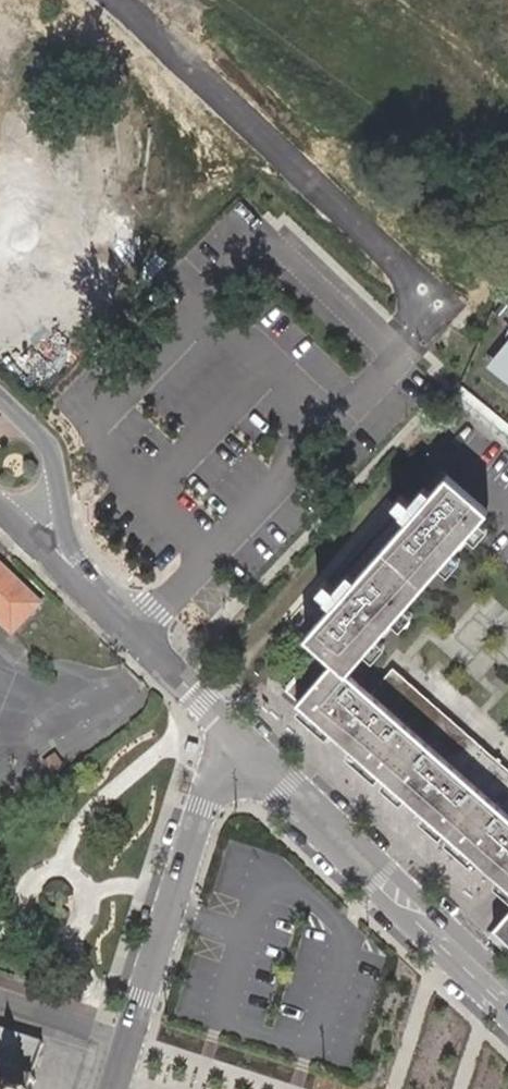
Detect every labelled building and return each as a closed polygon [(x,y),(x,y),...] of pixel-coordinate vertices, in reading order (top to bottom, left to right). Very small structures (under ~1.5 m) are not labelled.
[(484,366),(507,385),(507,337),(484,366)] [(286,689),(312,712),(347,671),(488,511),(450,477),(309,636),(322,650),(286,689)] [(40,604),(0,567),(0,623),(11,634),(40,604)] [(507,861),(507,769),(394,668),(372,694),(353,677),(317,716),(496,875),(507,861)] [(317,716),(353,677),(347,671),(312,712),(317,716)] [(53,777),(66,768),(56,754),(43,763),(53,777)] [(496,875),(506,884),(507,886),(507,861),(496,875)] [(496,929),(507,940),(507,913),(496,929)] [(43,1042),(38,1040),(37,1043),(0,1031),(0,1088),(29,1088),(31,1082),(35,1084),(36,1080),(32,1078),(41,1048),(45,1049),(46,1046),(42,1044),(43,1042)]
